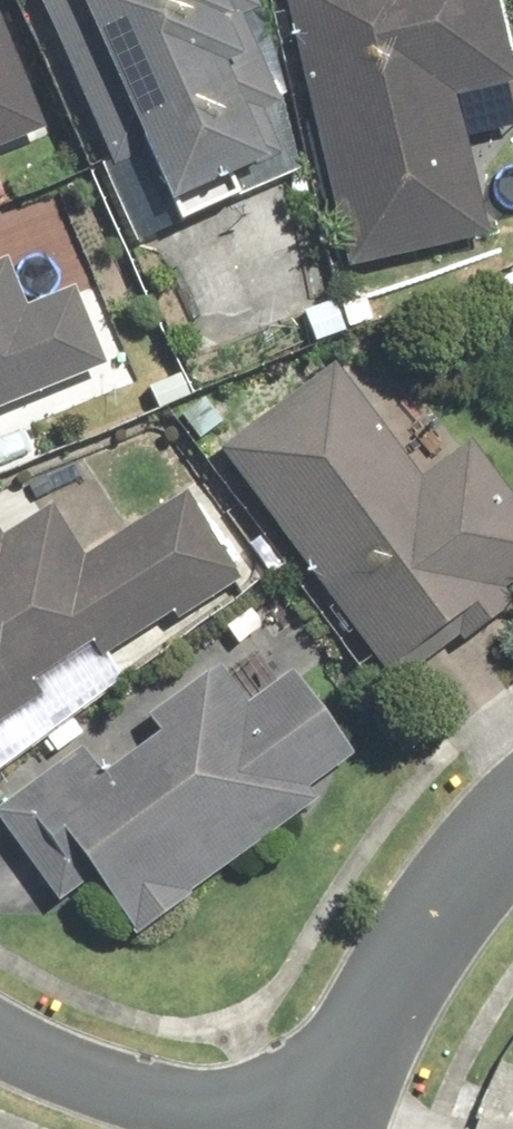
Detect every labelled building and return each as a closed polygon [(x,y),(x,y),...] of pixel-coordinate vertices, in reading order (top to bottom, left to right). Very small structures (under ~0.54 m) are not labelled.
[(101,172),(122,162),(148,221),(275,163),(255,119),(271,112),(230,21),(250,12),(244,0),(23,0),(101,172)] [(337,275),(480,243),(449,105),(510,91),(490,0),(276,0),(337,275)] [(36,135),(0,45),(0,150),(36,135)] [(97,372),(66,294),(16,314),(0,274),(0,411),(97,372)] [(210,454),(392,697),(512,606),(512,513),(464,447),(414,484),(327,368),(210,454)] [(233,587),(180,500),(73,565),(41,513),(0,538),(0,723),(32,704),(21,687),(85,648),(93,662),(162,620),(167,628),(233,587)] [(117,948),(309,808),(300,795),(349,760),(287,675),(238,711),(207,668),(131,723),(145,742),(88,784),(69,758),(0,808),(0,849),(46,912),(75,891),(117,948)]
